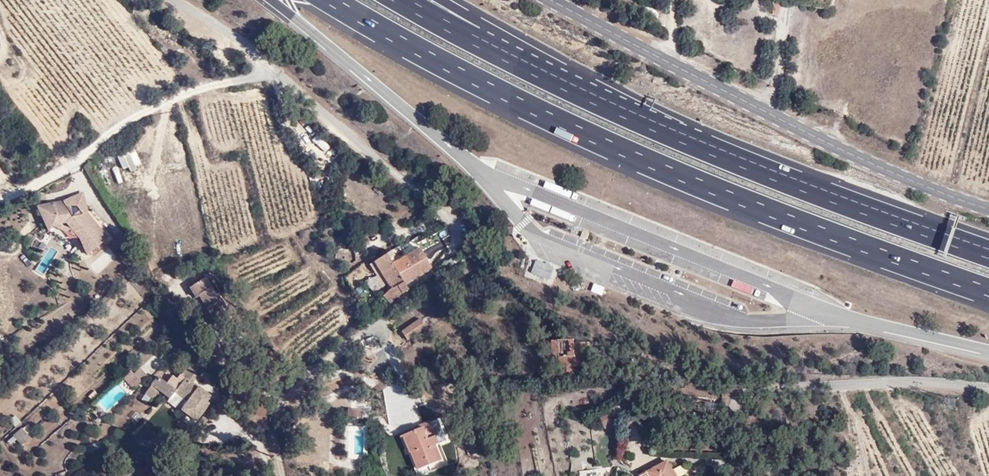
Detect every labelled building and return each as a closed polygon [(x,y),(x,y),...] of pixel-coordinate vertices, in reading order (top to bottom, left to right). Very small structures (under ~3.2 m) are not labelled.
[(116,156),(123,170),(141,163),(134,148),(116,156)] [(85,194),(64,202),(70,201),(71,206),(74,206),(79,206),(83,210),(87,216),(85,194)] [(71,206),(70,201),(42,205),(44,215),(46,215),(47,219),(53,223),(52,224),(66,222),(79,241),(89,254),(105,242),(87,216),(83,210),(81,211),(74,206),(71,206)] [(46,215),(44,215),(47,230),(51,225),(79,241),(85,257),(89,254),(79,241),(66,222),(52,224),(53,223),(47,219),(46,215)] [(420,251),(429,246),(425,239),(416,243),(418,248),(420,251)] [(428,266),(420,251),(418,248),(397,260),(393,255),(388,260),(404,286),(406,285),(428,266)] [(404,286),(388,260),(393,255),(391,252),(370,264),(375,272),(379,270),(389,290),(380,296),(386,306),(406,292),(409,289),(406,285),(404,286)] [(532,274),(550,279),(553,267),(536,262),(532,274)] [(360,280),(368,272),(366,269),(357,276),(360,280)] [(222,298),(221,300),(204,279),(189,289),(218,327),(234,314),(222,298)] [(601,294),(604,286),(593,282),(590,290),(601,294)] [(430,326),(424,317),(418,321),(423,330),(430,326)] [(411,338),(423,330),(418,321),(405,328),(411,338)] [(589,341),(562,340),(562,355),(563,365),(596,363),(595,350),(590,351),(589,341)] [(197,365),(190,371),(197,376),(201,380),(207,373),(197,365)] [(192,382),(197,376),(190,371),(185,367),(178,375),(183,380),(175,389),(158,375),(150,384),(151,385),(159,391),(168,399),(175,392),(186,402),(179,410),(195,422),(213,399),(192,382)] [(136,392),(151,379),(144,371),(136,377),(133,374),(125,381),(136,392)] [(159,391),(151,385),(145,391),(154,398),(159,391)] [(366,408),(351,406),(350,413),(365,415),(366,408)] [(614,424),(609,412),(600,415),(605,427),(614,424)] [(426,426),(412,432),(428,469),(446,461),(439,445),(446,442),(434,417),(424,422),(426,426)] [(28,428),(24,431),(29,436),(33,432),(28,428)] [(23,429),(13,438),(18,443),(22,448),(32,439),(29,436),(24,431),(23,429)] [(406,434),(422,472),(428,469),(412,432),(406,434)] [(13,447),(18,443),(13,438),(10,443),(13,447)] [(674,459),(669,459),(642,473),(644,475),(684,475),(674,459)]
